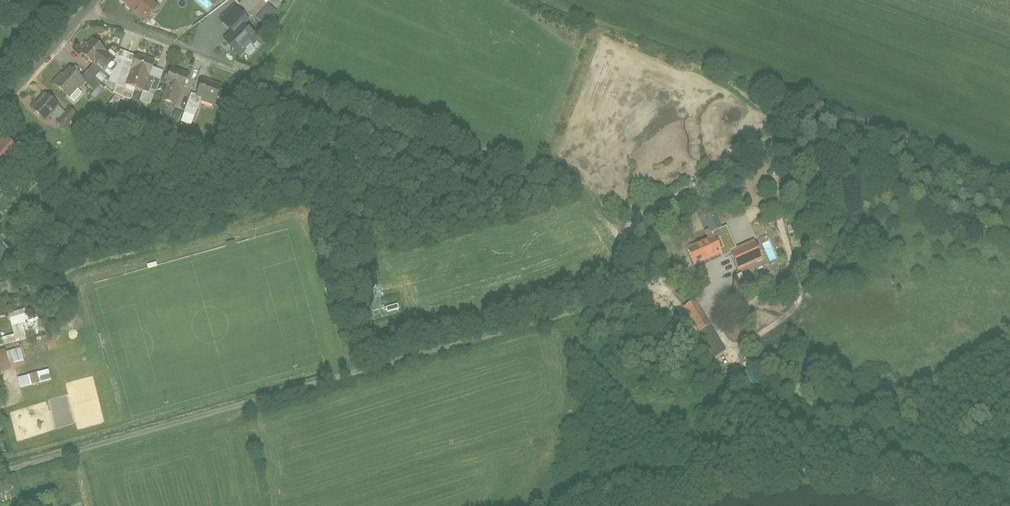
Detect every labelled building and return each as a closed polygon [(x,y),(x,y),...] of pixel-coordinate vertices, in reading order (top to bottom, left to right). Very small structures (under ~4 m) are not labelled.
[(132,14),(134,11),(145,21),(158,7),(151,0),(117,0),(132,14)] [(275,13),(261,0),(240,0),(236,4),(262,27),(275,13)] [(241,56),(258,38),(245,25),(250,21),(234,6),(220,21),(231,31),(223,39),(241,56)] [(91,39),(80,53),(93,64),(103,73),(115,60),(91,39)] [(137,53),(126,84),(145,91),(156,60),(137,53)] [(68,65),(52,83),(70,99),(85,81),(95,90),(106,77),(103,73),(93,64),(81,77),(68,65)] [(188,72),(171,67),(160,100),(177,105),(188,72)] [(195,98),(216,104),(222,84),(202,78),(195,98)] [(45,93),(31,108),(45,121),(52,114),(58,120),(56,122),(64,129),(77,116),(69,108),(65,112),(45,93)] [(11,106),(6,111),(15,119),(20,113),(11,106)] [(177,129),(181,113),(174,111),(169,126),(177,129)] [(0,134),(0,168),(4,171),(21,149),(1,133),(0,134)] [(44,166),(43,179),(51,180),(52,167),(44,166)] [(721,229),(714,214),(704,218),(709,230),(705,232),(709,240),(688,249),(695,265),(721,253),(719,250),(723,248),(719,239),(715,241),(712,233),(721,229)] [(761,260),(753,243),(731,253),(739,270),(761,260)] [(683,306),(711,359),(723,353),(695,299),(683,306)] [(7,313),(12,335),(0,338),(0,345),(46,335),(43,319),(33,321),(30,308),(7,313)] [(7,360),(24,357),(22,347),(0,352),(0,372),(9,370),(7,360)] [(763,388),(749,368),(739,374),(753,394),(763,388)]
